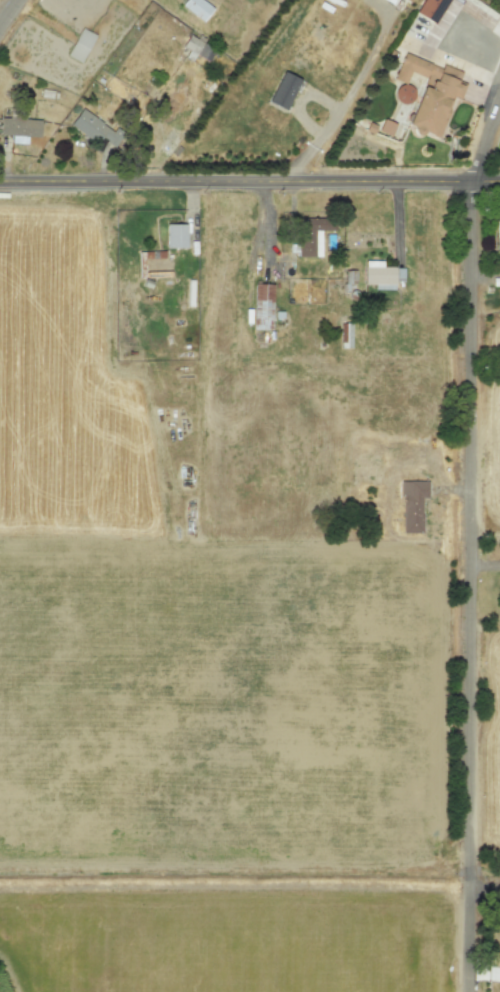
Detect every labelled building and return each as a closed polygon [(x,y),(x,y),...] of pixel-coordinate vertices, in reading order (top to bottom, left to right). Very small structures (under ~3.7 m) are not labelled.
[(202,22),(212,9),(202,0),(185,0),(181,5),(202,22)] [(435,24),(448,0),(422,0),(415,13),(435,24)] [(67,56),(81,63),(95,34),(80,28),(67,56)] [(184,57),(191,61),(195,55),(207,62),(214,50),(189,35),(182,46),(188,50),(184,57)] [(437,138),(452,95),(459,98),(463,85),(457,83),(461,71),(442,65),(441,67),(402,53),(393,80),(399,82),(393,99),(410,105),(416,88),(405,84),(410,72),(424,77),(407,128),(437,138)] [(69,126),(96,143),(99,138),(114,147),(122,135),(81,108),(69,126)] [(0,134),(12,134),(12,143),(26,143),(26,137),(39,137),(40,120),(22,119),(1,118),(0,134)] [(391,136),(395,123),(383,119),(378,131),(391,136)] [(320,257),(321,231),(335,231),(335,219),(298,218),(298,256),(320,257)] [(166,248),(186,248),(186,224),(166,224),(166,248)] [(404,282),(403,267),(382,267),(382,261),(362,261),(363,284),(373,284),(373,289),(394,289),(394,282),(404,282)] [(355,283),(355,270),(344,270),(344,283),(355,283)] [(271,330),(272,284),(253,283),(252,329),(271,330)] [(351,323),(340,323),(339,346),(351,346),(351,323)] [(401,533),(425,532),(424,480),(400,481),(401,533)]
